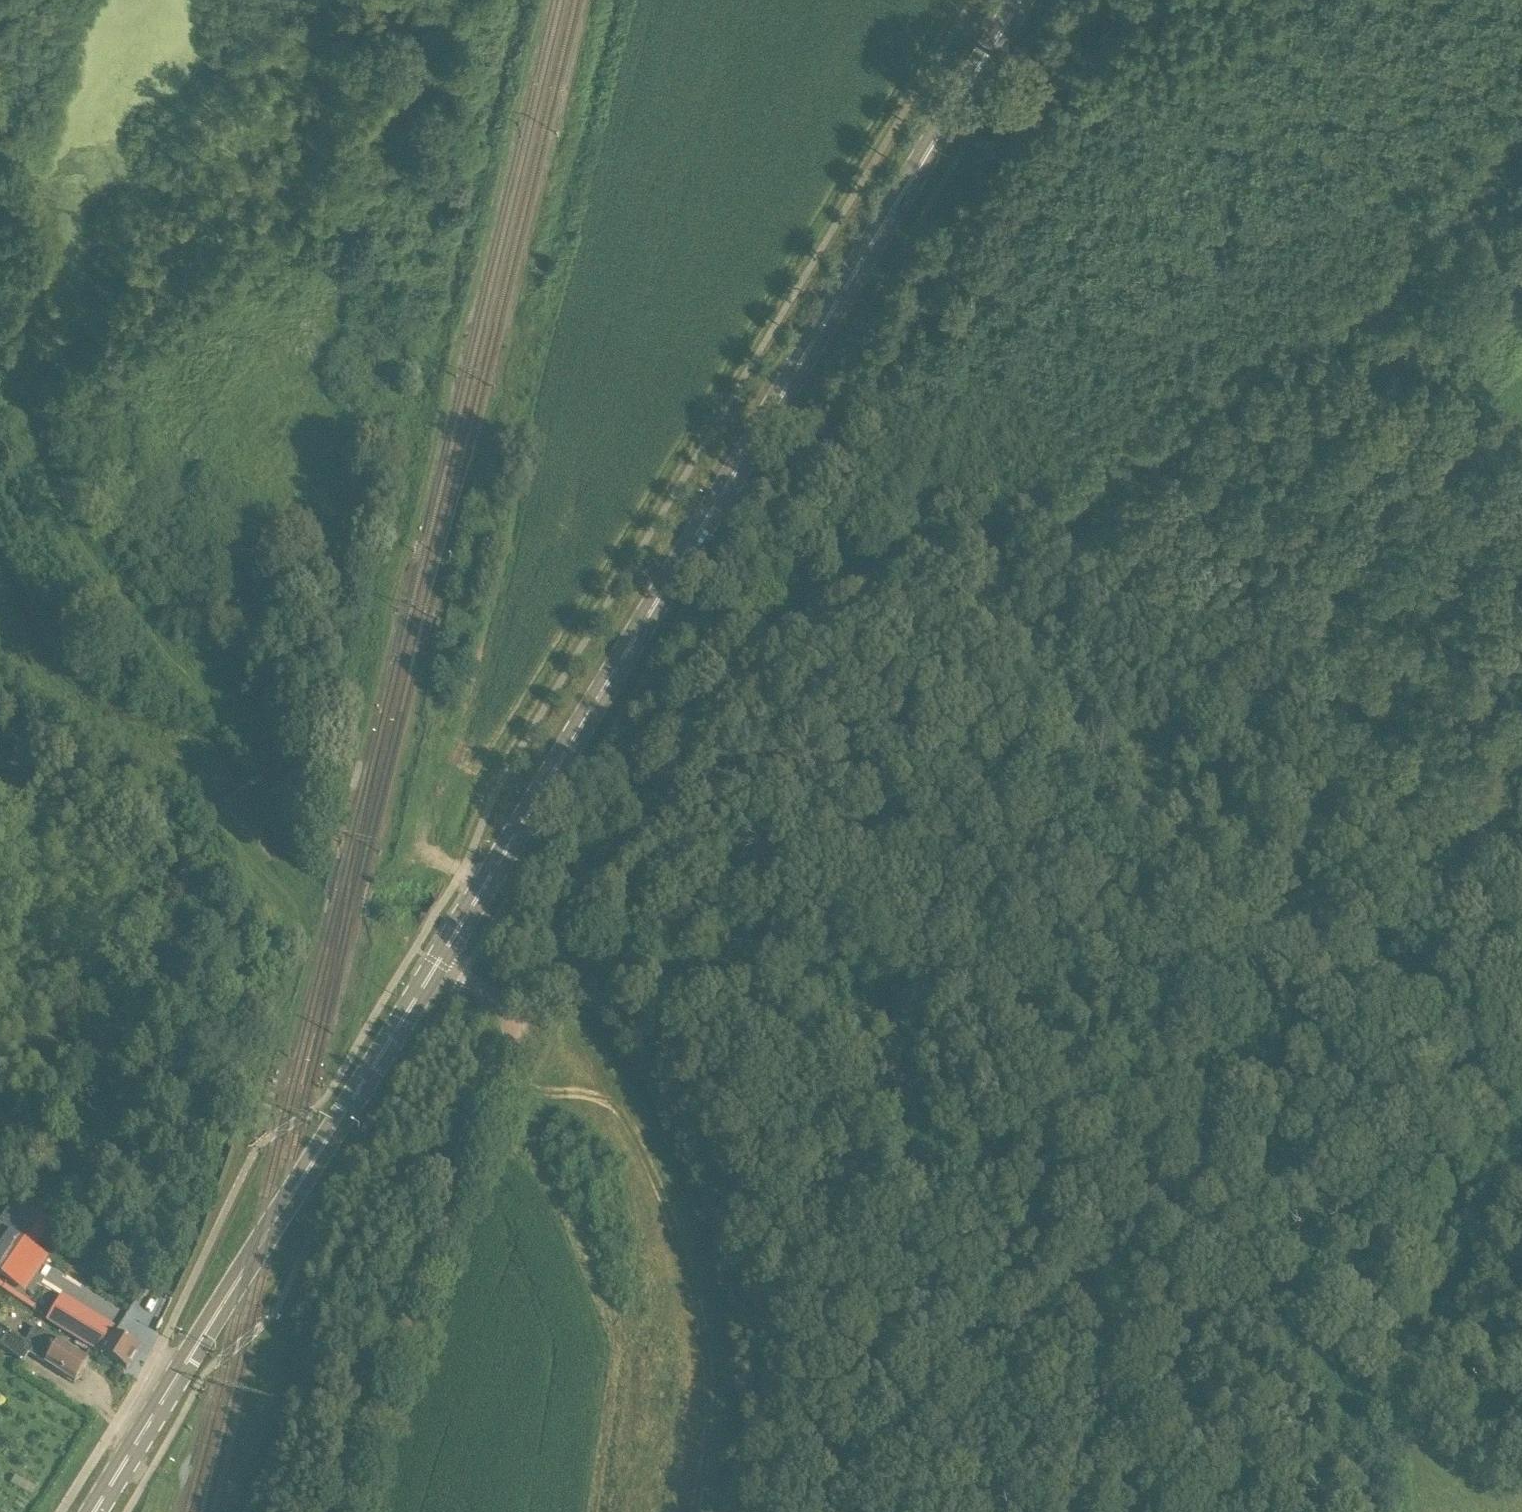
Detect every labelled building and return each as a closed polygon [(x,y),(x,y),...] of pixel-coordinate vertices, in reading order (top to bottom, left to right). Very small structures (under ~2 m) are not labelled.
[(18,1288),(41,1254),(24,1243),(29,1237),(42,1217),(18,1201),(15,1199),(0,1221),(0,1276),(18,1288)] [(139,1350),(122,1339),(87,1318),(75,1338),(126,1370),(139,1350)] [(8,1330),(0,1341),(0,1344),(25,1361),(29,1354),(74,1383),(88,1361),(71,1351),(35,1326),(25,1342),(8,1330)]
